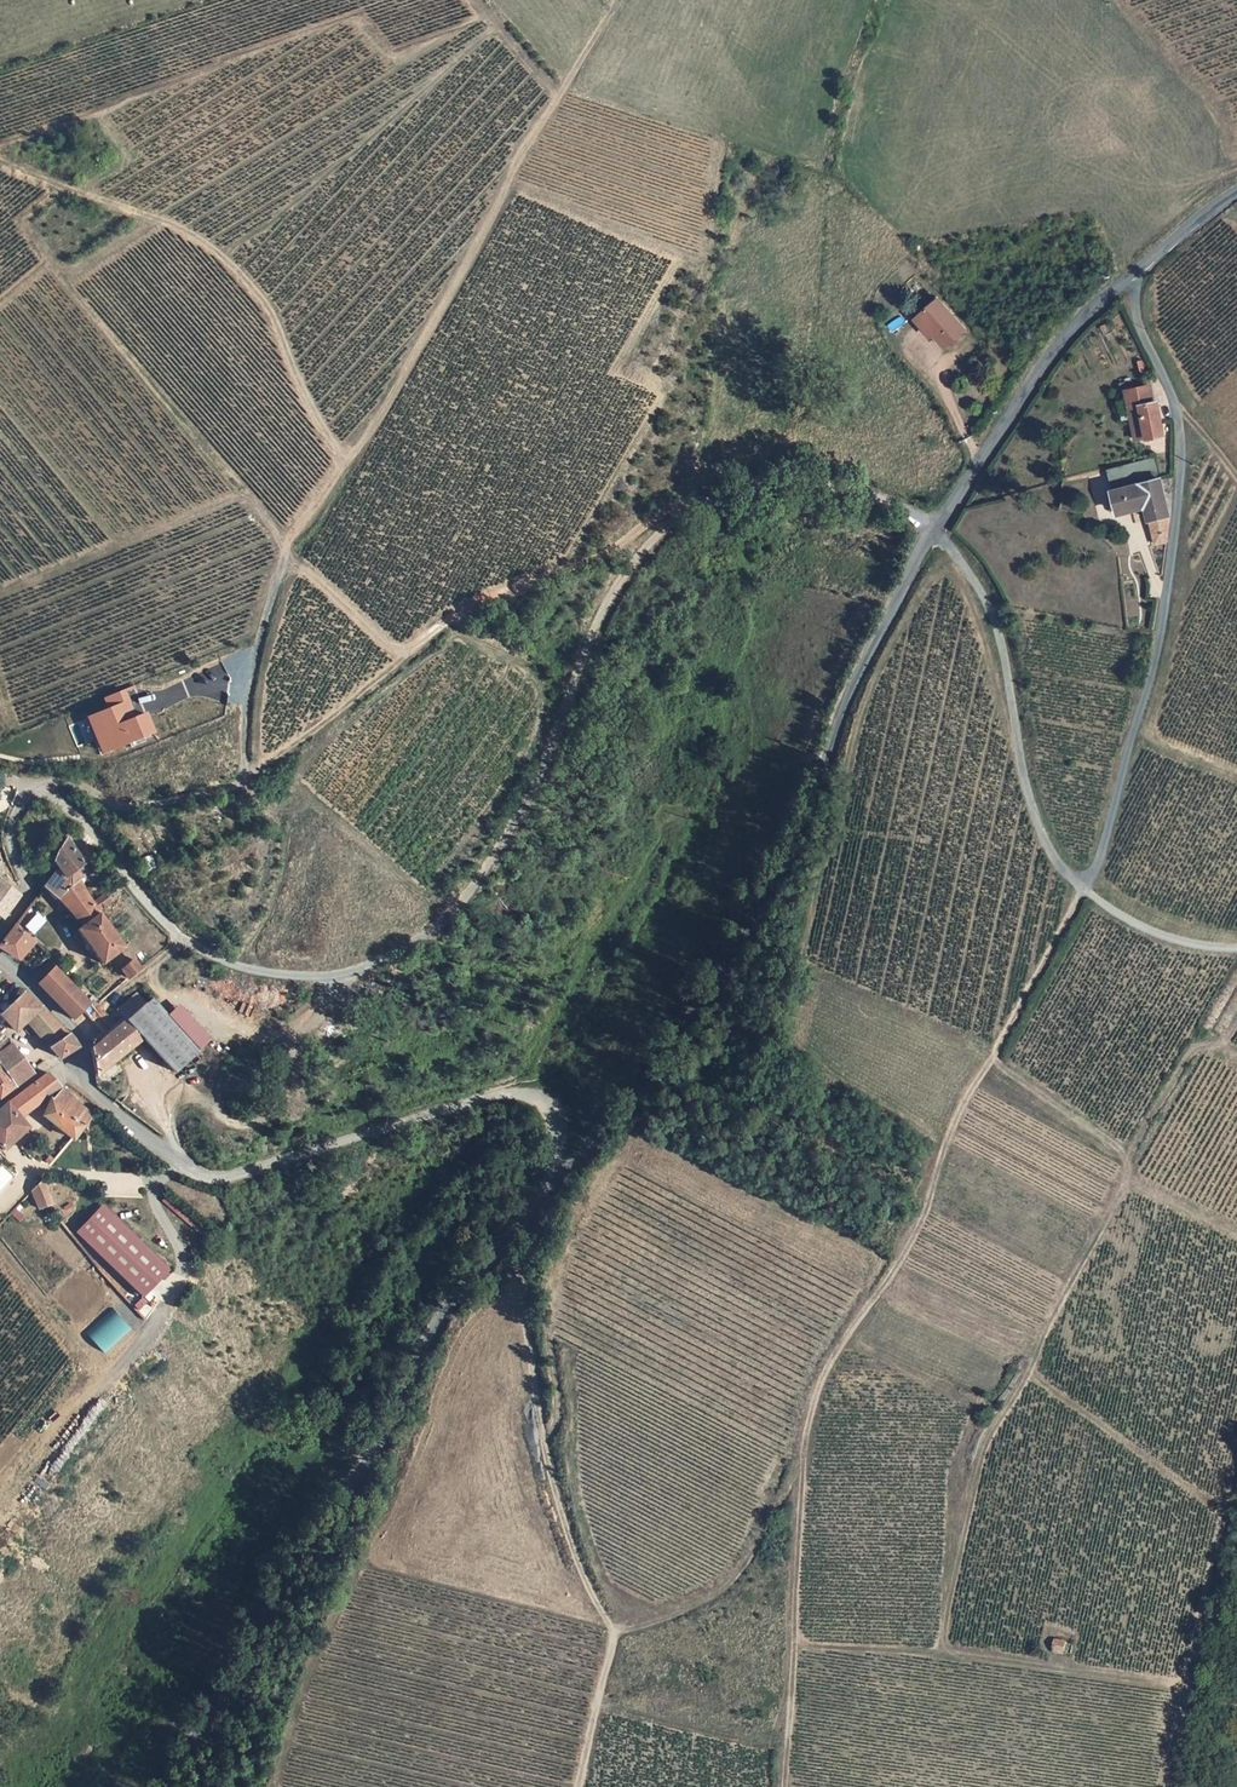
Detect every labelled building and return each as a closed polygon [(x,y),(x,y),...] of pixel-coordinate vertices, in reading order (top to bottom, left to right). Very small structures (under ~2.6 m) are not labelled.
[(964,328),(936,298),(921,312),(933,324),(928,328),(933,334),(944,346),(964,328)] [(933,324),(921,312),(913,319),(930,337),(933,334),(928,328),(933,324)] [(1146,384),(1125,388),(1134,430),(1144,428),(1146,435),(1146,438),(1162,434),(1156,400),(1149,402),(1146,384)] [(1144,428),(1134,430),(1135,438),(1146,435),(1144,428)] [(1106,470),(1118,514),(1146,507),(1156,544),(1167,541),(1168,514),(1153,457),(1106,470)] [(126,690),(107,698),(111,708),(89,717),(104,753),(156,732),(148,713),(137,717),(126,690)] [(42,886),(54,895),(61,901),(79,883),(75,876),(87,868),(64,834),(57,842),(42,886)] [(1,917),(17,894),(0,882),(0,916),(1,917)] [(94,902),(79,883),(61,901),(64,903),(81,927),(79,928),(104,962),(124,945),(98,909),(108,901),(103,894),(94,902)] [(36,943),(54,916),(45,908),(54,895),(42,886),(25,913),(14,926),(36,943)] [(14,926),(1,942),(25,960),(36,943),(14,926)] [(87,997),(55,961),(39,976),(72,1011),(87,997)] [(120,982),(132,971),(133,973),(137,970),(132,965),(129,967),(127,964),(114,975),(120,982)] [(145,996),(91,1043),(95,1065),(148,1033),(177,1066),(201,1044),(155,993),(148,999),(145,996)] [(12,1006),(3,1014),(16,1029),(29,1019),(56,1058),(66,1052),(66,1034),(27,995),(12,1006)] [(0,1032),(0,1056),(12,1048),(1,1032),(0,1032)] [(0,1056),(0,1062),(15,1084),(31,1074),(12,1048),(0,1056)] [(0,1062),(0,1094),(15,1084),(0,1062)] [(78,1103),(51,1079),(46,1077),(1,1107),(16,1122),(25,1116),(24,1115),(47,1098),(51,1102),(44,1114),(75,1138),(97,1114),(78,1103)] [(1,1107),(0,1107),(0,1153),(25,1132),(16,1122),(1,1107)] [(40,1202),(51,1192),(44,1176),(32,1189),(40,1202)] [(160,1265),(100,1197),(73,1221),(133,1289),(160,1265)] [(139,1295),(130,1304),(143,1318),(152,1310),(139,1295)] [(85,1334),(104,1354),(130,1329),(111,1310),(85,1334)] [(1051,1649),(1063,1651),(1065,1640),(1053,1638),(1051,1649)]
